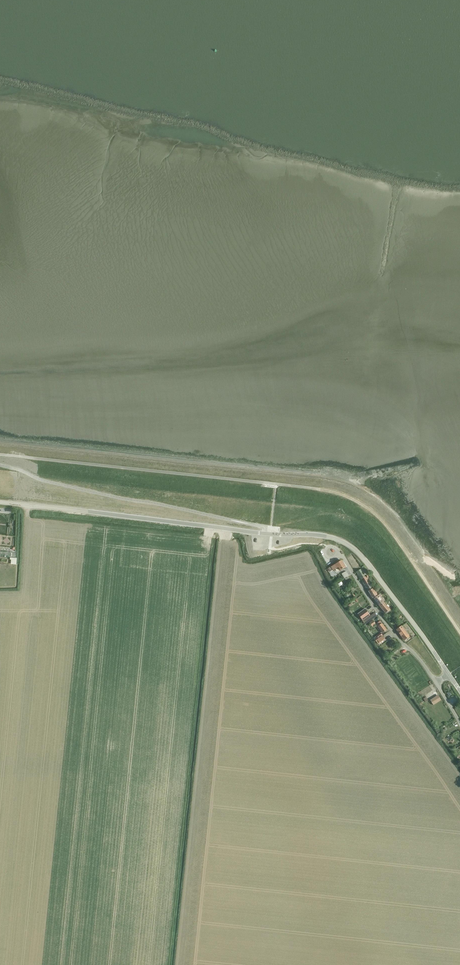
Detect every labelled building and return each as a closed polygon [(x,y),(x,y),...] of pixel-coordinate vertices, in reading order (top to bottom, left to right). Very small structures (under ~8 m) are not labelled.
[(342,561),(329,568),(331,572),(339,567),(340,571),(346,567),(342,561)] [(361,579),(366,576),(361,569),(356,572),(361,579)] [(373,588),(369,582),(365,585),(368,591),(373,598),(377,595),(373,588)] [(383,601),(385,600),(380,594),(374,599),(379,605),(383,601)] [(383,601),(379,605),(386,613),(390,609),(383,602),(385,601),(385,600),(383,601)] [(360,613),(358,614),(363,620),(364,619),(370,615),(368,613),(367,611),(365,609),(360,613)] [(370,615),(363,621),(365,624),(373,619),(370,615)] [(373,620),(369,623),(372,628),(377,625),(378,626),(376,627),(379,630),(380,629),(383,633),(387,630),(383,625),(380,621),(376,624),(373,620)] [(405,640),(409,637),(402,626),(397,630),(405,640)] [(385,639),(382,636),(376,641),(378,644),(385,639)] [(438,702),(441,700),(440,699),(439,697),(436,699),(434,700),(433,698),(432,699),(430,700),(433,705),(438,702)]
